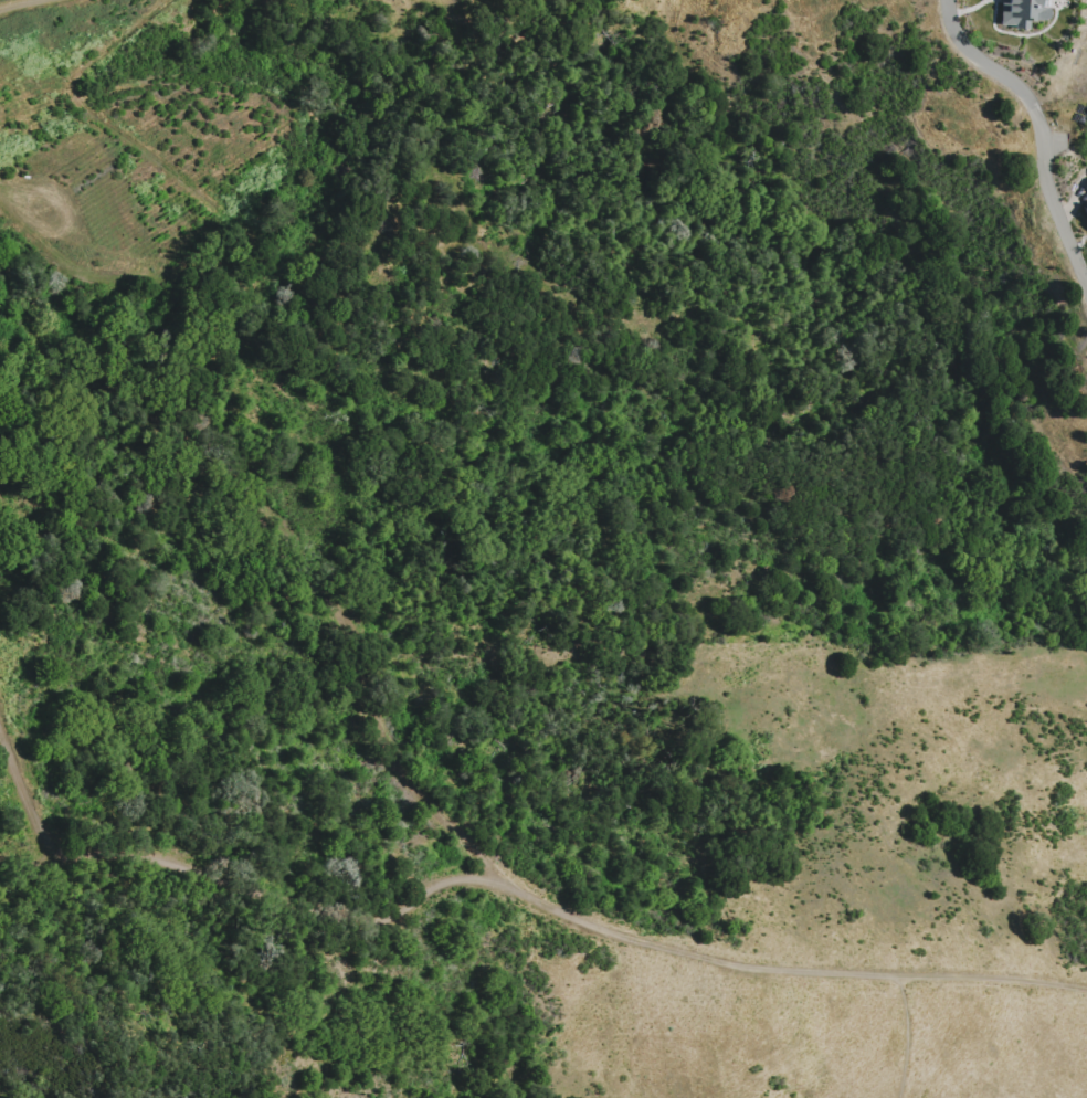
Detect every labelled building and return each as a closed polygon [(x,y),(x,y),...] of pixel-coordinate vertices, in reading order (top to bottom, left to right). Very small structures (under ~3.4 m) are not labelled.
[(1027,27),(1028,20),(1046,20),(1047,0),(1000,0),(999,26),(1027,27)]
